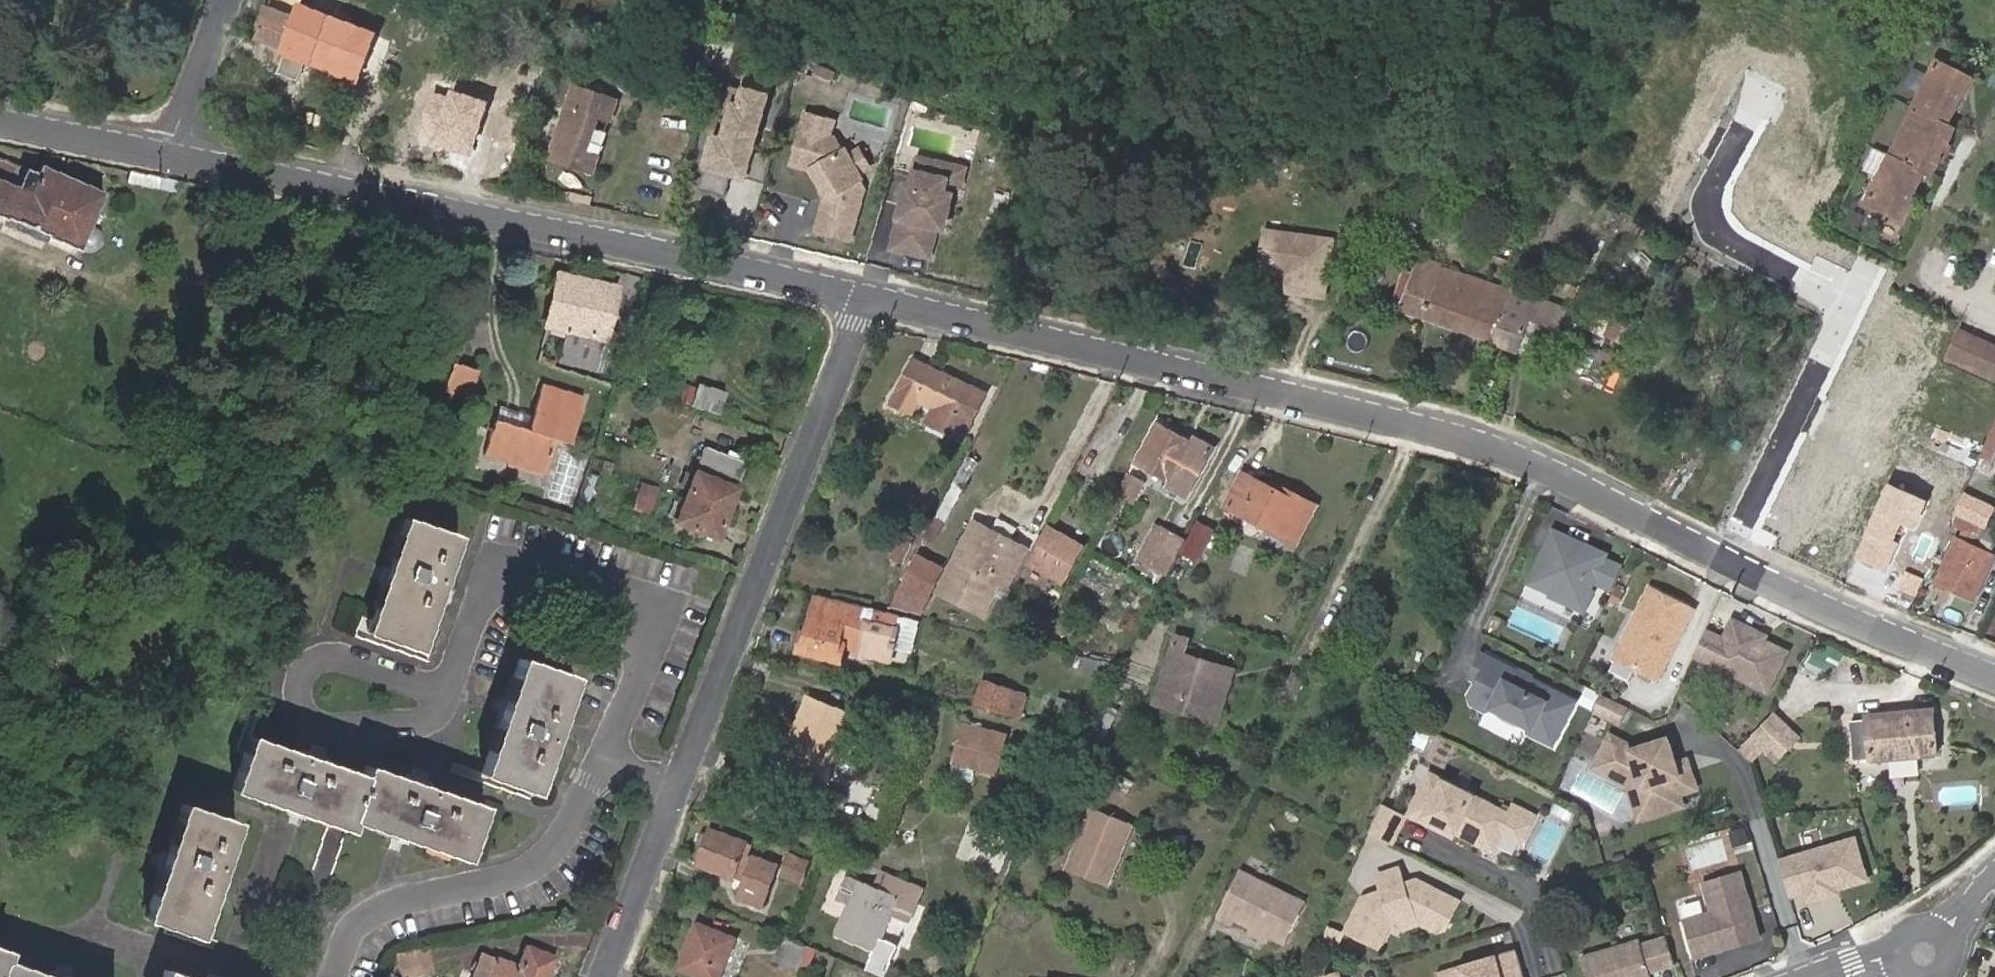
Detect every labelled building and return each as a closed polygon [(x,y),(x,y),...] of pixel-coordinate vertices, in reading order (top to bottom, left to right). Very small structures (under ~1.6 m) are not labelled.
[(296,18),(284,49),(286,50),(279,71),(298,79),(306,57),(354,76),(361,56),(366,57),(375,31),(330,14),(329,17),(301,6),(296,18)] [(266,7),(254,37),(284,49),(296,18),(266,7)] [(828,77),(832,66),(822,62),(818,61),(814,72),(828,77)] [(1936,63),(1912,110),(1919,113),(1896,161),(1889,158),(1865,204),(1892,219),(1900,223),(1907,207),(1911,200),(1923,175),(1930,179),(1937,165),(1946,147),(1954,131),(1947,128),(1962,95),(1970,80),(1936,63)] [(1975,82),(1970,80),(1962,95),(1968,98),(1975,82)] [(751,154),(767,90),(743,84),(741,92),(737,109),(731,107),(726,126),(722,142),(712,139),(698,192),(725,199),(731,177),(733,167),(747,171),(751,154)] [(550,158),(582,168),(588,150),(597,118),(609,122),(616,100),(573,86),(550,158)] [(737,109),(741,92),(727,88),(717,124),(726,126),(731,107),(737,109)] [(1919,113),(1912,110),(1889,158),(1896,161),(1919,113)] [(859,183),(862,181),(858,174),(848,157),(844,150),(841,152),(833,139),(828,138),(832,122),(803,115),(790,166),(810,171),(825,198),(827,201),(826,207),(822,210),(816,233),(850,242),(864,191),(859,183)] [(1950,149),(1946,147),(1937,165),(1943,168),(1950,149)] [(588,150),(582,168),(593,172),(598,154),(588,150)] [(869,168),(859,151),(848,157),(858,174),(869,168)] [(764,185),(770,159),(751,154),(747,171),(733,167),(731,177),(764,185)] [(6,217),(49,236),(81,249),(82,247),(83,248),(85,248),(86,248),(88,248),(89,248),(91,247),(92,246),(93,245),(94,244),(95,243),(96,242),(96,240),(96,238),(96,237),(96,235),(95,234),(94,233),(93,232),(92,231),(89,229),(90,229),(105,194),(40,166),(37,174),(0,158),(0,214),(6,217)] [(945,223),(949,206),(943,196),(946,184),(950,167),(917,160),(911,188),(906,186),(892,251),(925,258),(931,228),(936,229),(937,228),(945,223)] [(961,187),(964,170),(950,167),(946,184),(961,187)] [(1914,210),(1907,207),(1900,223),(1905,226),(1914,210)] [(49,236),(6,217),(3,224),(46,243),(49,236)] [(931,259),(937,228),(936,229),(931,228),(925,258),(931,259)] [(1331,239),(1264,230),(1259,268),(1288,272),(1285,290),(1324,295),(1331,239)] [(1512,250),(1484,240),(1480,251),(1508,261),(1512,250)] [(1390,307),(1491,341),(1504,306),(1509,291),(1415,261),(1411,274),(1402,271),(1390,307)] [(617,288),(558,274),(547,326),(570,332),(565,352),(600,361),(617,288)] [(1504,306),(1491,341),(1517,350),(1518,345),(1527,320),(1559,330),(1564,316),(1535,306),(1536,300),(1509,291),(1504,306)] [(1559,330),(1527,320),(1518,345),(1550,356),(1559,330)] [(1960,327),(1947,357),(1994,378),(1994,342),(1960,327)] [(1573,336),(1559,330),(1550,356),(1565,362),(1573,336)] [(600,361),(565,352),(563,362),(597,371),(600,361)] [(912,357),(889,403),(909,412),(915,399),(934,408),(951,377),(912,357)] [(477,371),(454,365),(446,392),(469,400),(477,371)] [(719,395),(723,382),(695,374),(691,388),(719,395)] [(982,391),(951,377),(934,408),(927,421),(959,438),(966,423),(982,391)] [(1873,377),(1855,437),(1906,452),(1923,392),(1873,377)] [(569,443),(582,399),(541,387),(531,416),(527,430),(495,421),(484,455),(543,473),(555,439),(569,443)] [(500,406),(495,421),(527,430),(531,416),(500,406)] [(1983,445),(1979,454),(1993,461),(1994,455),(1994,419),(1983,445)] [(1979,454),(1983,445),(1935,422),(1924,445),(1973,467),(1979,454)] [(1173,482),(1194,444),(1157,424),(1136,461),(1173,482)] [(1173,482),(1169,490),(1184,498),(1212,447),(1197,439),(1194,444),(1173,482)] [(729,484),(736,488),(746,465),(706,449),(677,521),(717,537),(727,512),(719,509),(729,484)] [(594,457),(590,473),(600,476),(605,461),(594,457)] [(605,461),(600,476),(608,479),(613,464),(605,461)] [(1134,503),(1144,483),(1129,476),(1118,494),(1134,503)] [(1280,502),(1267,495),(1239,481),(1224,513),(1294,549),(1313,511),(1283,495),(1280,502)] [(650,515),(658,488),(641,482),(633,509),(650,515)] [(727,512),(736,488),(729,484),(719,509),(727,512)] [(1927,503),(1886,484),(1853,558),(1885,572),(1904,528),(1914,533),(1927,503)] [(1283,495),(1271,489),(1267,495),(1280,502),(1283,495)] [(1994,506),(1962,491),(1952,514),(1984,529),(1985,527),(1994,506)] [(1157,550),(1173,518),(1163,512),(1146,545),(1157,550)] [(1984,529),(1952,514),(1946,527),(1979,542),(1984,529)] [(1157,550),(1175,560),(1192,527),(1173,518),(1157,550)] [(419,650),(458,537),(405,519),(367,631),(419,650)] [(950,596),(986,526),(977,521),(940,591),(950,596)] [(1031,548),(986,526),(950,596),(985,614),(1002,582),(1011,587),(1031,548)] [(1993,551),(1994,546),(1994,531),(1985,527),(1984,529),(1979,542),(1978,544),(1993,551)] [(1074,558),(1081,544),(1049,528),(1034,556),(1058,568),(1066,554),(1074,558)] [(1195,529),(1179,562),(1192,568),(1208,537),(1195,529)] [(1577,604),(1588,579),(1606,587),(1616,564),(1598,556),(1600,551),(1547,529),(1524,581),(1577,604)] [(900,536),(890,555),(904,562),(914,543),(900,536)] [(1992,556),(1955,539),(1935,582),(1972,599),(1992,556)] [(1058,568),(1034,556),(1029,566),(1060,583),(1074,558),(1066,554),(1058,568)] [(910,564),(888,607),(922,615),(941,574),(912,560),(910,564)] [(1612,601),(1617,588),(1610,585),(1604,597),(1612,601)] [(1649,677),(1686,610),(1644,587),(1607,655),(1649,677)] [(887,658),(890,647),(892,640),(897,642),(916,646),(922,621),(862,607),(816,596),(815,600),(807,634),(803,632),(798,651),(840,661),(844,645),(859,648),(859,651),(887,658)] [(807,634),(815,600),(811,599),(803,632),(807,634)] [(1725,638),(1706,629),(1693,657),(1769,692),(1788,651),(1765,640),(1768,634),(1734,618),(1725,638)] [(794,650),(798,651),(803,632),(799,631),(794,650)] [(1206,716),(1222,669),(1184,657),(1189,642),(1176,638),(1153,707),(1175,714),(1177,706),(1206,716)] [(1568,701),(1510,672),(1475,654),(1464,676),(1472,680),(1464,695),(1466,702),(1481,709),(1487,707),(1525,726),(1523,731),(1547,743),(1568,701)] [(532,791),(571,676),(519,658),(480,773),(532,791)] [(1213,727),(1231,672),(1222,669),(1206,716),(1177,706),(1175,714),(1213,727)] [(1292,672),(1279,699),(1294,706),(1307,679),(1292,672)] [(981,683),(975,707),(1017,717),(1023,693),(981,683)] [(1068,719),(1074,696),(1060,693),(1055,716),(1068,719)] [(809,695),(788,748),(795,750),(816,698),(809,695)] [(795,750),(788,748),(781,764),(826,783),(854,713),(816,698),(795,750)] [(1936,756),(1932,710),(1867,715),(1867,719),(1850,721),(1852,739),(1869,749),(1870,756),(1870,762),(1936,756)] [(1801,739),(1773,713),(1749,739),(1776,765),(1801,739)] [(978,759),(976,766),(999,771),(1007,736),(961,725),(955,753),(978,759)] [(1674,775),(1671,764),(1663,739),(1627,750),(1629,748),(1606,736),(1590,768),(1624,785),(1626,792),(1640,787),(1649,815),(1678,805),(1675,794),(1692,788),(1686,771),(1674,775)] [(463,858),(481,805),(364,766),(361,775),(249,737),(230,788),(347,828),(350,820),(463,858)] [(1854,757),(1870,756),(1869,749),(1852,739),(1854,757)] [(953,761),(976,766),(978,759),(955,753),(953,761)] [(1686,771),(1683,760),(1671,764),(1674,775),(1686,771)] [(1507,816),(1426,775),(1407,815),(1421,822),(1423,817),(1452,832),(1477,844),(1486,827),(1498,833),(1507,816)] [(1649,815),(1640,787),(1626,792),(1635,819),(1649,815)] [(195,935),(234,821),(182,803),(143,918),(195,935)] [(1388,845),(1401,819),(1378,806),(1372,820),(1366,833),(1388,845)] [(1105,891),(1130,828),(1091,813),(1066,875),(1105,891)] [(1452,832),(1423,817),(1421,822),(1449,836),(1452,832)] [(991,870),(1003,834),(974,824),(963,860),(991,870)] [(1489,851),(1498,833),(1486,827),(1477,844),(1489,851)] [(751,846),(711,830),(697,865),(741,882),(744,883),(768,893),(775,873),(751,865),(747,863),(739,859),(743,850),(749,852),(751,846)] [(1855,836),(1780,858),(1793,901),(1868,879),(1855,836)] [(751,853),(747,863),(775,873),(779,863),(751,853)] [(800,881),(807,862),(789,855),(781,874),(800,881)] [(1399,886),(1393,869),(1377,875),(1382,891),(1399,886)] [(1239,871),(1216,918),(1232,926),(1234,921),(1250,928),(1270,938),(1284,945),(1304,902),(1239,871)] [(1752,939),(1731,872),(1695,883),(1704,914),(1675,922),(1686,959),(1720,949),(1723,943),(1729,942),(1730,946),(1752,939)] [(882,874),(876,888),(884,891),(890,878),(882,874)] [(876,888),(847,876),(838,900),(849,904),(835,937),(874,953),(890,915),(908,922),(921,890),(890,878),(884,891),(876,888)] [(1442,929),(1456,902),(1414,881),(1399,886),(1382,891),(1360,898),(1343,932),(1376,948),(1389,921),(1411,914),(1424,920),(1421,925),(1434,931),(1442,929)] [(744,883),(741,882),(734,899),(762,909),(768,893),(744,883)] [(1393,932),(1418,923),(1421,925),(1424,920),(1411,914),(1389,921),(1393,932)] [(735,939),(698,923),(680,968),(701,976),(720,976),(735,939)] [(1250,928),(1248,933),(1268,943),(1270,938),(1250,928)] [(808,948),(783,938),(774,961),(799,972),(808,948)] [(1642,972),(1667,965),(1659,938),(1634,945),(1632,941),(1574,958),(1579,976),(1643,976),(1642,972)] [(0,948),(0,976),(54,976),(3,960),(7,950),(0,948)] [(555,957),(526,948),(519,966),(482,954),(473,976),(547,976),(555,957)] [(1510,950),(1430,974),(1431,976),(1518,976),(1510,950)] [(164,969),(161,976),(186,976),(164,969)]
